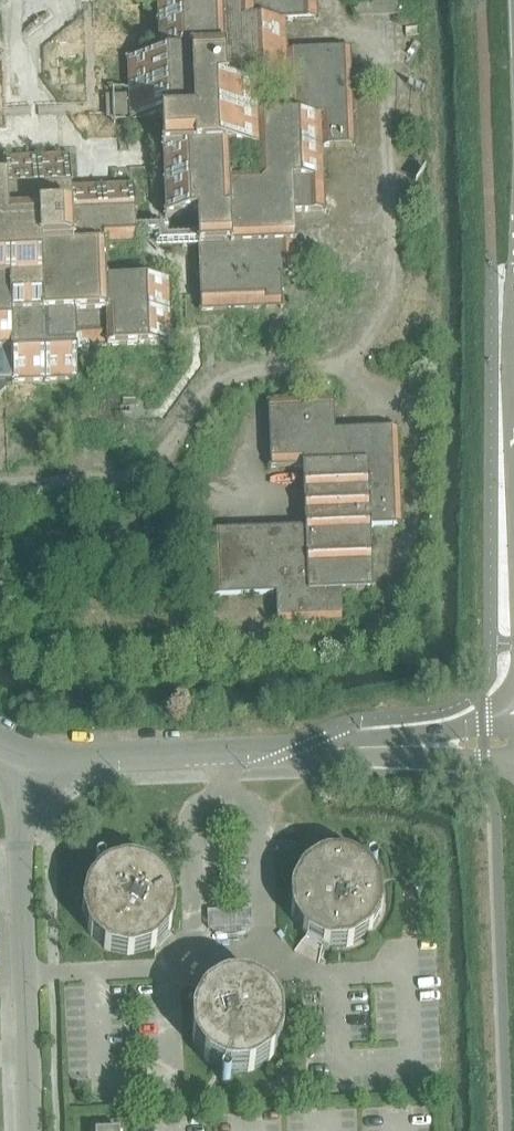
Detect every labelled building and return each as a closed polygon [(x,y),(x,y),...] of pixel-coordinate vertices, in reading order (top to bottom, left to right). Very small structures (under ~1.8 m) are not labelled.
[(317,0),(156,0),(158,57),(127,58),(129,123),(162,122),(165,217),(197,216),(200,312),(282,308),(280,276),(296,276),(294,212),(325,211),(323,147),(355,146),(351,49),(287,52),(286,22),(318,21),(317,0)] [(11,351),(12,383),(78,380),(76,348),(172,344),(169,279),(106,282),(104,252),(136,251),(136,236),(137,236),(137,231),(135,231),(134,185),(70,188),(69,156),(4,159),(5,190),(0,191),(0,351),(11,351)] [(308,937),(322,945),(329,947),(330,946),(347,945),(347,946),(353,944),(353,943),(368,934),(368,935),(373,930),(372,929),(380,914),(381,914),(382,908),(381,891),(382,890),(380,884),(379,884),(370,870),(372,866),(368,862),(365,865),(350,857),(343,855),(343,856),(326,856),(319,858),(320,858),(305,867),(300,872),(301,872),(293,887),(292,887),(291,894),(292,911),(291,911),(293,918),(294,918),(303,932),(303,933),(308,937)] [(171,928),(171,927),(175,911),(175,904),(174,904),(169,888),(170,887),(166,882),(153,870),(147,867),(130,863),(124,863),(124,864),(107,869),(105,865),(99,869),(102,872),(90,885),(86,891),(87,891),(83,907),(83,914),(88,931),(92,937),(92,936),(104,948),(110,952),(111,951),(127,955),(134,955),(150,950),(151,950),(157,946),(167,934),(168,934),(171,928)] [(227,982),(220,984),(221,985),(206,994),(206,993),(201,999),(202,999),(194,1014),(193,1014),(192,1021),(193,1038),(192,1038),(194,1044),(195,1044),(204,1058),(204,1059),(208,1064),(209,1063),(224,1071),(223,1075),(230,1076),(231,1073),(248,1072),(254,1070),(269,1061),(273,1056),(281,1041),(282,1041),(283,1034),(282,1017),(280,1011),(271,996),(266,991),(266,992),(251,984),(251,983),(244,981),(228,982),(227,982)]
